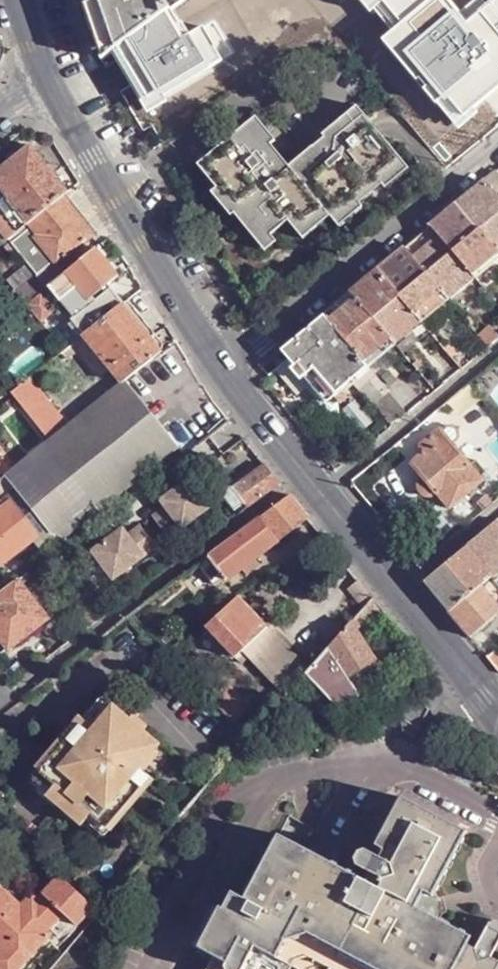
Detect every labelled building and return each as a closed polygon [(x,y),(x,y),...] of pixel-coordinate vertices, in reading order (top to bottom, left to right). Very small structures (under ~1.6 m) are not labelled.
[(84,7),(102,59),(182,0),(81,0),(84,7)] [(474,37),(442,0),(422,0),(461,48),(474,37)] [(259,117),(210,158),(230,180),(222,187),(241,210),(235,214),(260,245),(272,235),(289,221),(316,199),(331,217),(402,159),(360,108),(326,136),(328,138),(335,147),(323,157),(316,148),(292,167),(274,145),(279,141),(259,117)] [(328,138),(316,148),(323,157),(335,147),(328,138)] [(68,191),(32,146),(0,171),(0,184),(30,222),(64,194),(68,191)] [(208,197),(227,221),(235,214),(241,210),(222,187),(230,180),(210,158),(198,168),(217,191),(208,197)] [(402,159),(331,217),(340,228),(364,209),(362,206),(385,187),(388,190),(411,170),(402,159)] [(484,181),(497,197),(497,172),(497,171),(484,181)] [(457,204),(479,229),(479,230),(497,214),(497,197),(484,181),(457,204)] [(95,234),(64,194),(30,222),(31,222),(40,235),(37,237),(59,264),(94,235),(95,234)] [(289,221),(304,239),(331,217),(316,199),(289,221)] [(0,227),(10,239),(16,234),(0,214),(0,227)] [(479,230),(497,252),(497,214),(479,230)] [(430,226),(404,248),(427,273),(452,252),(452,251),(430,226)] [(479,230),(479,229),(452,251),(452,252),(475,278),(497,258),(497,252),(479,230)] [(33,253),(17,233),(16,234),(10,239),(25,259),(33,253)] [(272,235),(260,245),(265,251),(277,242),(272,235)] [(121,273),(99,247),(67,273),(49,288),(52,291),(56,297),(85,334),(126,303),(114,287),(93,305),(90,301),(111,283),(121,275),(121,273)] [(378,270),(400,295),(427,273),(404,248),(378,270)] [(449,299),(475,278),(452,252),(427,273),(449,299)] [(484,289),(497,279),(497,258),(475,278),(484,289)] [(352,291),(374,317),(400,295),(378,270),(352,291)] [(400,295),(422,321),(449,299),(427,273),(400,295)] [(49,288),(38,275),(19,290),(18,291),(29,304),(43,293),(49,288)] [(11,293),(17,288),(9,279),(4,284),(11,293)] [(114,287),(111,283),(90,301),(93,305),(114,287)] [(56,297),(52,291),(45,296),(50,302),(56,297)] [(325,314),(369,366),(396,344),(374,317),(352,291),(325,314)] [(45,296),(43,293),(29,304),(36,312),(43,322),(57,311),(50,302),(45,296)] [(400,295),(374,317),(396,344),(422,321),(400,295)] [(125,381),(163,351),(153,337),(126,303),(85,334),(113,368),(124,382),(125,381)] [(325,314),(298,337),(342,388),(351,380),(369,366),(325,314)] [(479,336),(489,347),(497,339),(497,334),(491,326),(479,336)] [(113,368),(85,334),(76,341),(82,348),(80,349),(102,376),(113,368)] [(298,337),(283,349),(291,358),(308,378),(327,401),(334,395),(342,388),(298,337)] [(82,348),(76,341),(63,352),(68,358),(80,349),(82,348)] [(291,358),(271,376),(287,395),(308,378),(291,358)] [(369,366),(351,380),(359,389),(369,381),(377,375),(369,366)] [(377,375),(369,381),(384,397),(391,392),(389,390),(377,375)] [(70,425),(32,378),(13,392),(16,395),(43,428),(52,439),(70,425)] [(72,520),(78,528),(178,448),(125,381),(124,382),(70,425),(52,439),(21,464),(8,475),(54,533),(72,520)] [(369,381),(359,389),(374,406),(377,403),(384,397),(369,381)] [(391,392),(406,410),(417,401),(400,381),(389,390),(391,392)] [(342,388),(334,395),(339,402),(348,396),(342,388)] [(390,420),(409,414),(406,410),(391,392),(384,397),(377,403),(390,420)] [(234,420),(232,421),(178,461),(185,472),(199,462),(212,452),(214,454),(244,432),(234,420)] [(442,430),(452,443),(457,439),(459,432),(454,427),(447,425),(442,430)] [(450,509),(484,481),(471,465),(452,443),(442,430),(440,428),(426,440),(431,446),(424,451),(410,462),(421,475),(437,494),(450,509)] [(426,440),(419,445),(424,451),(431,446),(426,440)] [(476,460),(471,465),(484,481),(489,476),(476,460)] [(248,502),(252,506),(284,481),(268,463),(236,488),(248,502)] [(193,467),(161,492),(167,499),(150,512),(168,535),(216,498),(193,467)] [(65,546),(61,541),(54,533),(8,475),(0,481),(0,499),(6,506),(0,511),(0,560),(4,565),(33,542),(47,559),(65,546)] [(437,494),(421,475),(419,478),(417,484),(419,491),(424,496),(431,497),(437,494)] [(248,502),(236,488),(229,494),(241,509),(248,502)] [(212,555),(204,560),(220,580),(227,575),(229,578),(245,566),(249,573),(262,562),(258,556),(312,515),(294,493),(212,555)] [(88,545),(112,576),(147,550),(124,518),(88,545)] [(497,519),(467,546),(425,581),(449,610),(480,584),(482,585),(485,581),(490,576),(492,576),(497,571),(497,520),(497,519)] [(54,533),(61,541),(78,528),(72,520),(54,533)] [(376,594),(362,577),(353,585),(369,603),(373,597),(376,594)] [(0,596),(0,598),(2,601),(0,602),(0,632),(11,647),(51,616),(23,578),(0,596)] [(480,584),(449,610),(450,611),(471,636),(497,613),(497,605),(496,603),(482,585),(480,584)] [(272,626),(243,595),(212,626),(223,636),(225,634),(231,641),(229,643),(241,656),(248,649),(272,626)] [(380,657),(355,619),(310,671),(319,682),(335,700),(345,709),(347,707),(365,694),(353,676),(380,657)] [(248,649),(289,691),(310,665),(272,626),(248,649)] [(0,632),(0,649),(3,653),(11,647),(0,632)] [(24,672),(39,660),(28,647),(13,658),(24,672)] [(256,705),(232,681),(219,695),(243,719),(256,705)] [(99,727),(118,705),(109,697),(89,720),(99,727)] [(164,744),(118,705),(99,727),(89,720),(85,716),(44,763),(63,779),(54,788),(50,795),(84,824),(89,818),(97,809),(119,826),(158,780),(144,767),(164,744)] [(428,738),(437,722),(430,718),(422,735),(428,738)] [(63,779),(44,763),(36,772),(54,788),(63,779)] [(277,961),(286,945),(309,937),(370,968),(458,968),(468,950),(471,943),(417,913),(426,896),(434,899),(468,836),(405,801),(379,850),(387,853),(382,863),(394,869),(397,880),(386,883),(374,878),(369,887),(281,839),(246,903),(233,897),(226,913),(221,912),(201,952),(215,960),(229,967),(228,968),(247,968),(257,950),(277,961)] [(110,836),(119,826),(97,809),(89,818),(110,836)] [(359,871),(374,878),(386,883),(397,880),(394,869),(382,863),(367,855),(360,857),(356,864),(359,871)] [(96,906),(95,905),(64,876),(41,899),(35,894),(25,904),(0,881),(0,941),(3,943),(0,946),(0,964),(6,968),(20,968),(51,936),(48,932),(54,926),(67,913),(80,924),(96,906)] [(81,926),(80,924),(67,913),(54,926),(63,935),(71,927),(75,932),(81,926)] [(493,962),(497,953),(497,927),(490,929),(477,955),(468,950),(458,968),(497,968),(497,965),(493,962)] [(328,968),(370,968),(309,937),(286,945),(277,961),(292,968),(294,968),(296,965),(309,960),(327,968),(328,968)] [(277,961),(257,950),(247,968),(292,968),(277,961)] [(229,967),(215,960),(211,968),(228,968),(229,967)] [(327,968),(309,960),(296,965),(294,968),(326,968),(327,968)]
